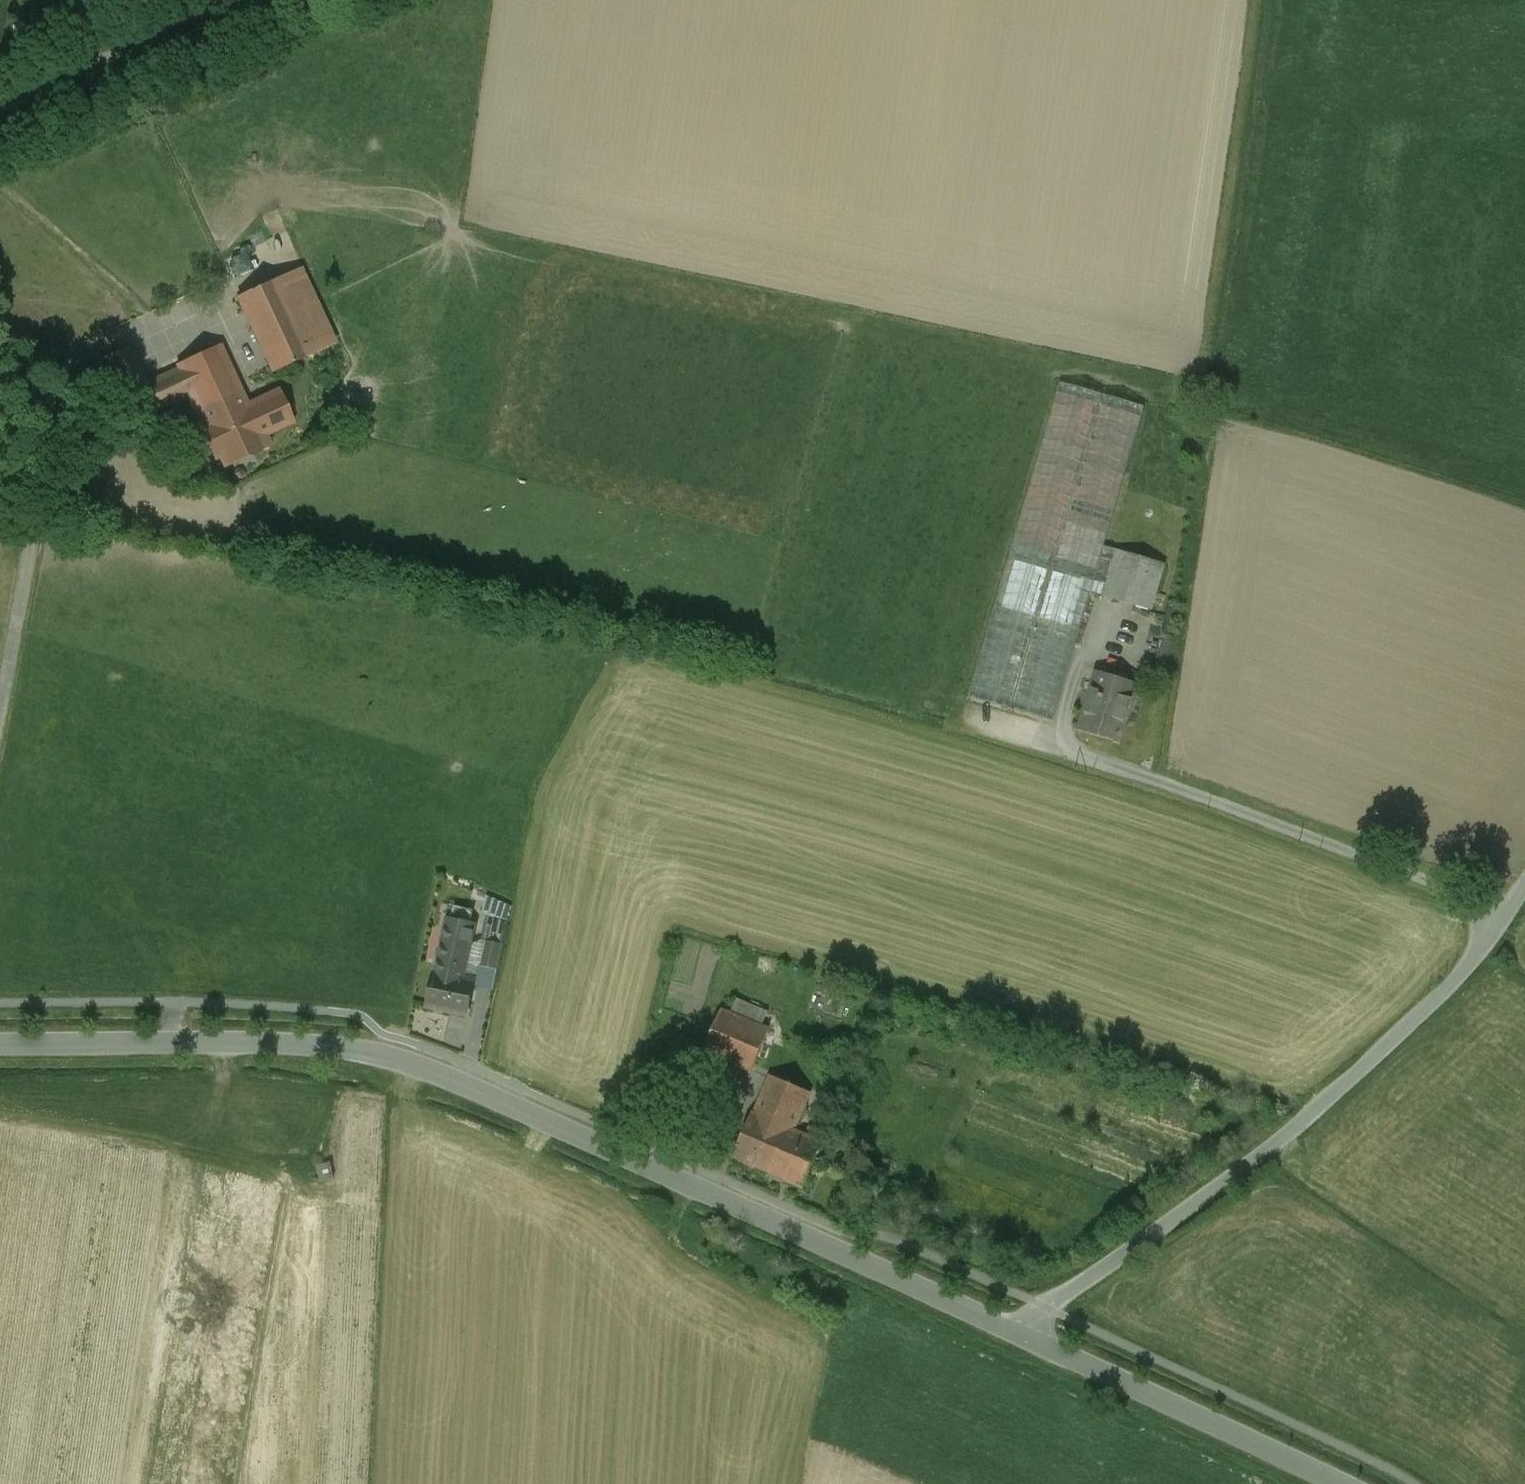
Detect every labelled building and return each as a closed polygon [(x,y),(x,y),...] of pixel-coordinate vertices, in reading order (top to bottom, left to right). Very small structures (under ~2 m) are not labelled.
[(240,297),(237,298),(271,373),(336,344),(301,269),(240,297)] [(219,350),(175,370),(176,371),(146,385),(122,396),(120,398),(131,421),(187,395),(201,426),(245,406),(219,350)] [(1059,382),(968,697),(1053,721),(1090,592),(1152,610),(1165,564),(1104,546),(1144,406),(1059,382)] [(277,391),(245,406),(201,426),(202,428),(201,428),(216,459),(220,456),(224,466),(269,445),(264,436),(292,423),(277,391)] [(1136,684),(1096,672),(1079,729),(1119,741),(1125,720),(1119,718),(1130,683),(1136,685),(1136,684)] [(474,924),(448,918),(444,938),(470,944),(474,924)] [(507,923),(490,919),(486,941),(502,944),(507,923)] [(470,944),(444,938),(436,971),(436,972),(462,977),(470,944)] [(486,941),(485,941),(481,964),(480,966),(497,969),(502,944),(486,941)] [(497,969),(480,966),(481,964),(476,963),(473,980),(474,980),(473,986),(491,990),(493,991),(497,969)] [(462,977),(436,972),(436,971),(434,971),(427,1006),(467,1015),(473,986),(474,980),(473,980),(462,977)] [(769,1030),(721,1010),(703,1050),(752,1071),(769,1030)] [(769,1075),(753,1113),(752,1112),(733,1157),(802,1186),(821,1142),(794,1130),(811,1093),(769,1075)]
